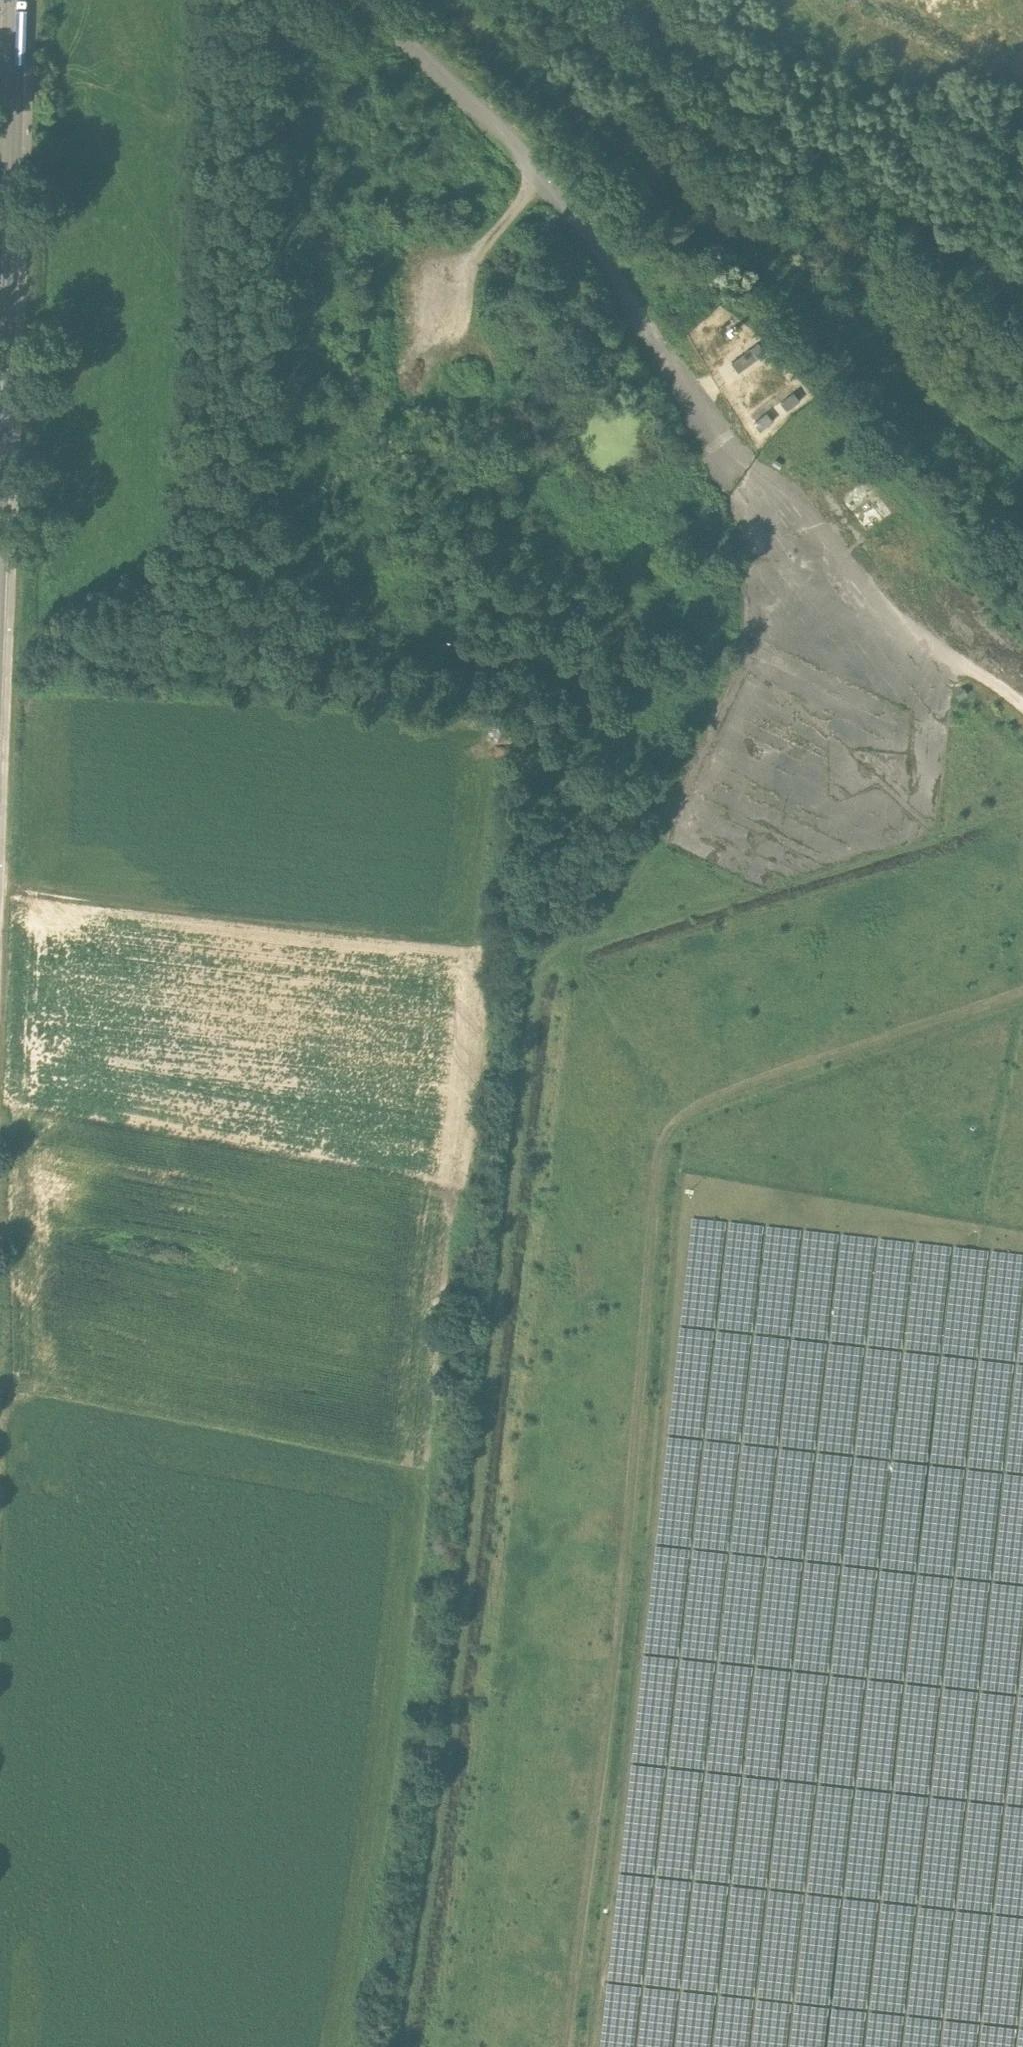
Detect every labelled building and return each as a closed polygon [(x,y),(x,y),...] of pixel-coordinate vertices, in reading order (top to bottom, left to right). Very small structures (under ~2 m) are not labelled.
[(760,344),(733,364),(740,373),(767,352),(760,344)] [(795,394),(782,403),(789,412),(802,402),(795,394)] [(768,413),(755,423),(762,432),(775,422),(768,413)]
